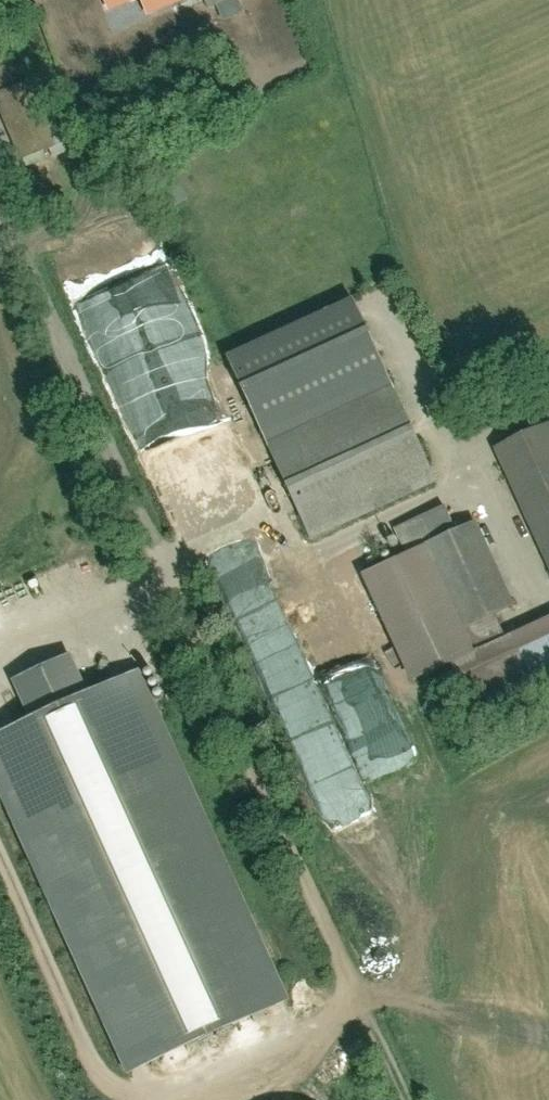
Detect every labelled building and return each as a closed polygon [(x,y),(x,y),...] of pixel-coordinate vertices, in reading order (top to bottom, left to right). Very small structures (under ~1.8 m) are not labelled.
[(140,22),(182,0),(128,0),(140,22)] [(203,8),(216,3),(221,16),(238,9),(235,0),(200,0),(203,8)] [(260,1),(251,17),(266,26),(275,9),(260,1)] [(351,297),(225,355),(311,540),(437,482),(351,297)] [(493,448),(548,569),(548,422),(493,448)] [(444,507),(392,523),(399,545),(451,529),(444,507)] [(514,605),(475,521),(362,573),(410,678),(447,661),(474,649),(464,628),(514,605)] [(474,649),(447,661),(473,717),(548,682),(548,614),(474,649)] [(301,641),(328,707),(366,692),(362,682),(367,680),(362,669),(375,664),(356,619),(301,641)] [(285,999),(136,669),(87,691),(69,652),(10,679),(27,717),(0,729),(0,802),(122,1072),(285,999)] [(375,738),(375,748),(356,749),(357,763),(391,760),(390,737),(375,738)]
